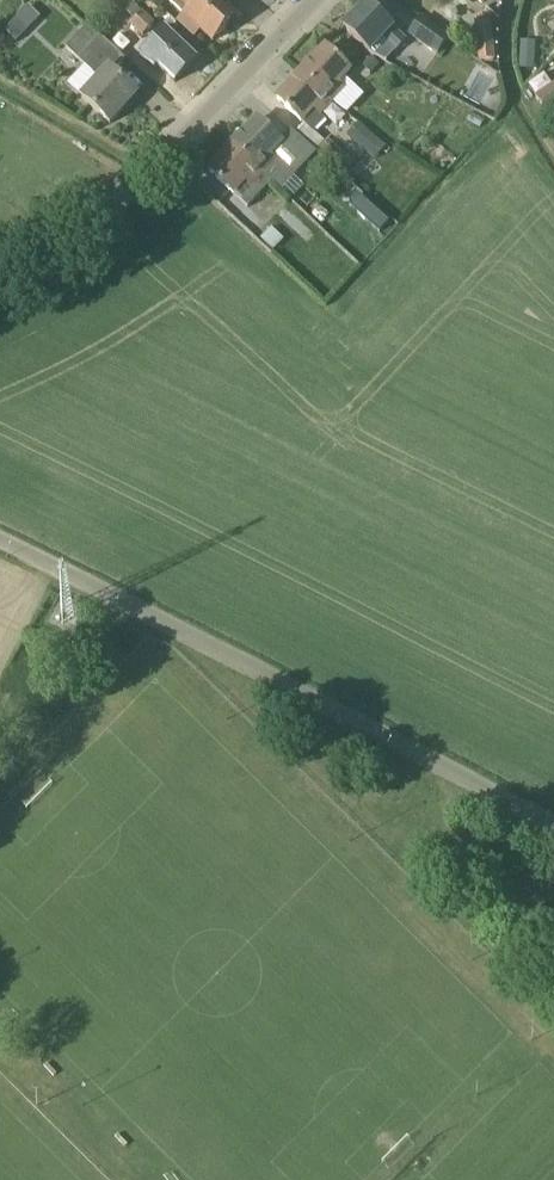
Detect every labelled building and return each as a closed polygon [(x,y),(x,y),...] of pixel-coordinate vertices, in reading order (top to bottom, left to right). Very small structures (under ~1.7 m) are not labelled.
[(188,13),(178,25),(194,39),(201,31),(213,41),(237,16),(218,0),(173,0),(188,13)] [(383,39),(396,50),(406,40),(367,3),(344,28),(368,52),(383,39)] [(21,46),(45,21),(27,4),(3,29),(21,46)] [(142,12),(130,24),(143,36),(154,24),(142,12)] [(478,62),(495,61),(490,16),(474,17),(478,62)] [(437,54),(449,38),(421,18),(410,34),(437,54)] [(82,99),(110,124),(137,95),(111,72),(123,60),(99,38),(87,26),(66,48),(100,80),(97,83),(82,99)] [(175,81),(194,62),(163,33),(144,53),(175,81)] [(351,71),(326,47),(302,73),(331,101),(332,100),(342,89),(344,88),(339,84),(351,71)] [(320,113),(331,101),(302,73),(277,99),(302,123),(316,109),(320,113)] [(553,113),(553,82),(534,96),(549,117),(553,113)] [(264,174),(277,160),(272,155),(284,143),(258,119),(234,145),(264,174)] [(322,141),(307,126),(298,135),(314,149),(322,141)] [(363,128),(351,142),(373,162),(385,148),(363,128)] [(272,181),(264,174),(234,145),(209,171),(235,195),(236,193),(248,204),(259,192),(261,194),(272,181)] [(270,229),(259,241),(272,252),(283,240),(270,229)]
